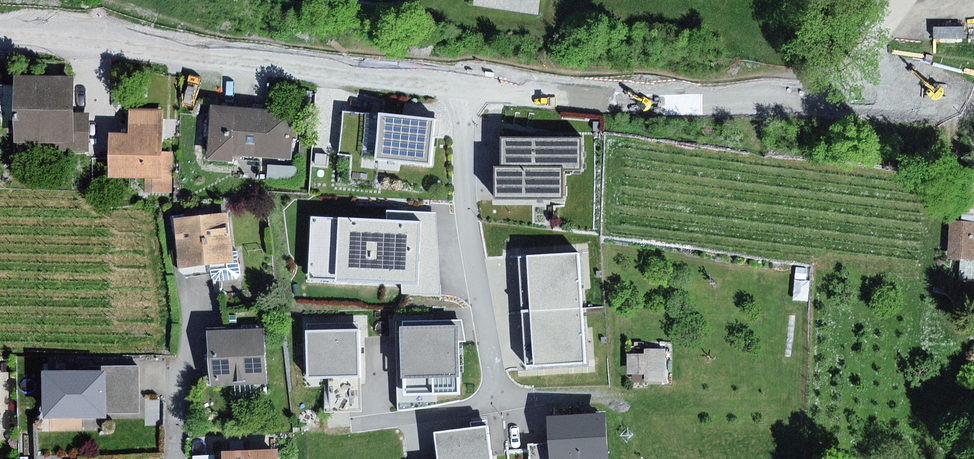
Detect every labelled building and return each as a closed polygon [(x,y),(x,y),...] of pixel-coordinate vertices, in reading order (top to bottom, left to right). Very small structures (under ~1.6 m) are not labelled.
[(473,6),(539,15),(541,0),(474,0),(473,6)] [(74,76),(15,75),(15,85),(15,120),(15,142),(54,142),(54,152),(90,152),(90,112),(74,112),(74,76)] [(15,85),(0,85),(0,120),(15,120),(15,85)] [(294,112),(211,105),(206,160),(233,163),(234,154),(290,159),(294,112)] [(129,134),(112,134),(111,176),(145,177),(145,192),(173,193),(173,151),(164,151),(165,110),(129,109),(129,134)] [(376,156),(379,114),(343,110),(339,152),(376,156)] [(434,119),(379,114),(376,156),(375,159),(430,164),(434,119)] [(581,138),(504,139),(504,169),(497,169),(497,198),(564,198),(564,169),(581,168),(581,138)] [(328,154),(316,153),(315,165),(326,166),(328,154)] [(965,181),(963,221),(973,222),(973,182),(965,181)] [(229,213),(174,220),(180,269),(211,265),(213,279),(217,282),(238,279),(241,273),(238,249),(234,250),(229,213)] [(434,224),(326,219),(323,279),(405,282),(404,292),(431,293),(434,224)] [(949,224),(947,262),(973,264),(973,225),(949,224)] [(520,259),(524,313),(581,310),(578,255),(520,259)] [(584,363),(581,310),(524,313),(528,367),(584,363)] [(266,329),(210,332),(212,386),(269,384),(266,329)] [(462,329),(404,329),(404,378),(434,378),(434,396),(462,396),(462,329)] [(361,330),(308,331),(309,377),(330,376),(362,376),(361,330)] [(665,348),(644,348),(644,354),(628,354),(628,374),(645,373),(645,383),(666,383),(665,348)] [(105,366),(105,371),(106,413),(140,413),(140,366),(105,366)] [(105,371),(43,372),(44,417),(106,416),(106,413),(105,371)] [(363,411),(362,376),(330,376),(332,412),(363,411)] [(548,416),(550,443),(551,458),(610,458),(607,412),(548,416)] [(436,433),(440,458),(492,458),(488,427),(436,433)] [(550,443),(528,444),(529,458),(551,458),(550,443)] [(223,452),(224,458),(279,458),(278,450),(223,452)]
